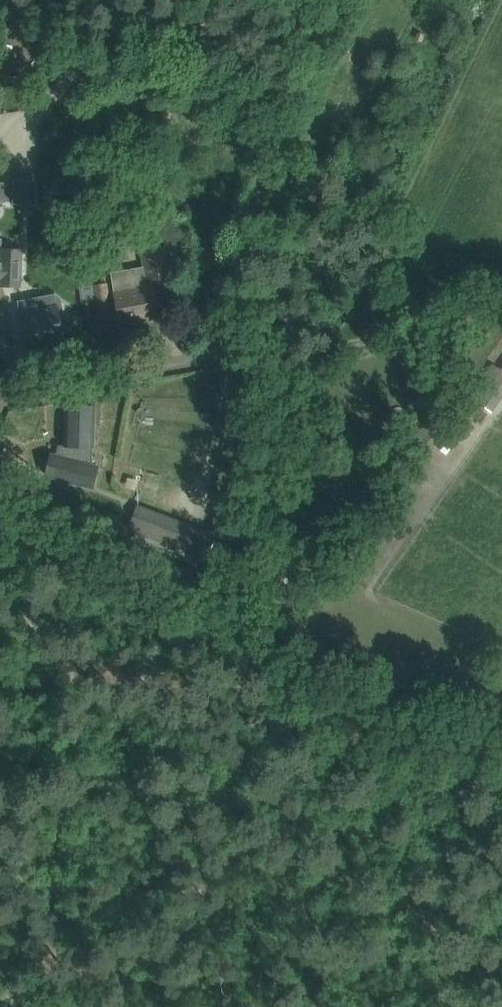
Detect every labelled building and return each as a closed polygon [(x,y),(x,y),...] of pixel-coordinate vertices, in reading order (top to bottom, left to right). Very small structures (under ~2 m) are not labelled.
[(103,105),(102,110),(105,115),(110,116),(115,113),(116,108),(113,103),(108,102),(103,105)] [(13,177),(13,202),(40,202),(40,177),(13,177)] [(10,202),(10,183),(0,183),(0,202),(10,202)] [(64,249),(72,257),(82,249),(74,240),(64,249)] [(120,323),(159,316),(152,279),(171,275),(166,246),(142,250),(145,266),(110,272),(120,323)] [(20,287),(22,248),(1,248),(1,250),(0,250),(0,286),(20,287)] [(358,314),(373,321),(391,284),(376,277),(358,314)] [(106,283),(94,285),(97,307),(109,305),(106,283)] [(64,315),(59,316),(58,306),(20,314),(25,343),(63,336),(62,332),(67,331),(68,329),(70,327),(71,324),(70,320),(68,317),(64,315)] [(0,320),(0,355),(10,355),(10,335),(10,320),(0,320)] [(468,396),(478,403),(491,412),(491,411),(499,401),(501,396),(501,371),(501,370),(491,364),(468,396)] [(92,486),(97,466),(92,465),(92,447),(94,447),(95,405),(65,404),(64,445),(58,445),(55,456),(51,454),(46,475),(92,486)] [(137,543),(199,566),(211,535),(138,508),(130,529),(141,533),(137,543)]
